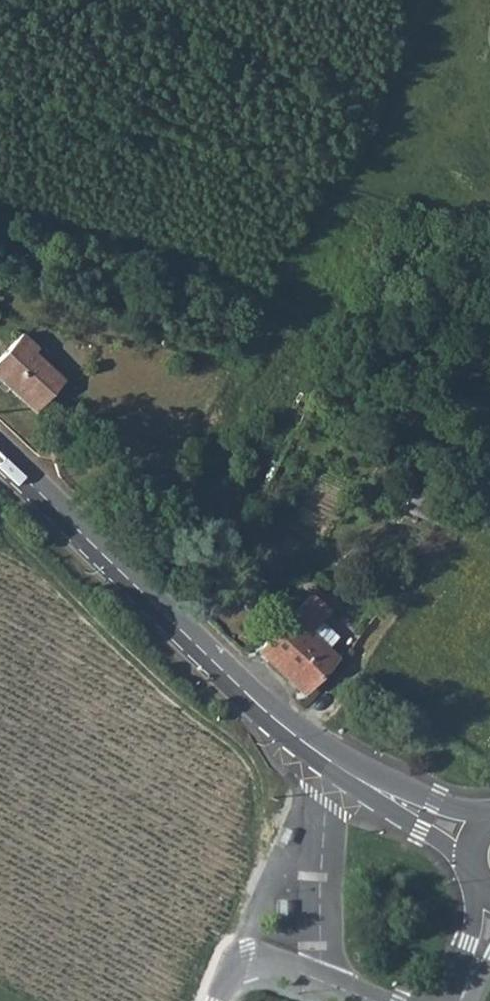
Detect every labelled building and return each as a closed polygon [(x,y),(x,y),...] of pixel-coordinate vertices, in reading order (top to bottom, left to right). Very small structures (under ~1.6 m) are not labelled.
[(36,347),(20,333),(0,355),(0,379),(34,410),(62,379),(32,351),(36,347)] [(362,395),(357,393),(353,403),(358,405),(362,395)] [(362,395),(358,405),(367,408),(371,399),(362,395)] [(320,618),(327,610),(310,594),(261,645),(276,659),(271,664),(287,678),(292,674),(306,687),(336,656),(327,647),(308,630),(320,618)] [(308,630),(327,647),(338,636),(320,618),(308,630)] [(276,659),(261,645),(257,650),(271,664),(276,659)] [(292,674),(287,678),(302,692),(306,687),(292,674)]
